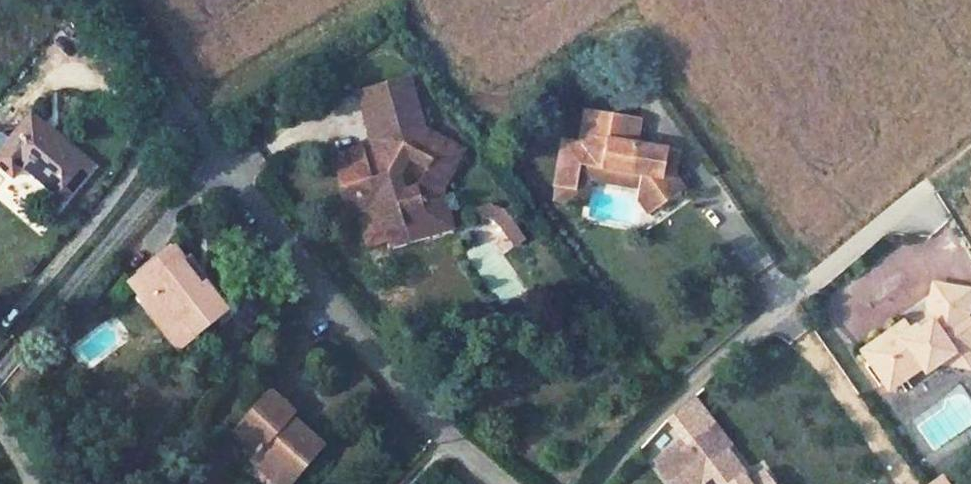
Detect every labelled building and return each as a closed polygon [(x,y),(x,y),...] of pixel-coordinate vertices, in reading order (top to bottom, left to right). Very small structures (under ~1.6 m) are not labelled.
[(376,200),(382,225),(421,215),(426,231),(448,225),(437,185),(460,146),(420,123),(405,70),(361,82),(377,136),(371,146),(363,148),(360,142),(331,150),(347,208),(351,207),(376,200)] [(556,138),(548,182),(552,183),(570,186),(575,161),(585,163),(633,171),(637,172),(636,176),(635,182),(632,197),(644,211),(655,204),(679,188),(670,174),(657,172),(661,149),(631,144),(635,119),(591,112),(579,110),(575,141),(556,138)] [(0,164),(0,171),(19,189),(29,176),(70,213),(99,178),(37,122),(0,164)] [(670,174),(673,152),(661,149),(657,172),(670,174)] [(583,174),(585,163),(575,161),(570,186),(580,188),(583,174)] [(583,174),(635,182),(636,176),(637,172),(633,171),(585,163),(583,174)] [(551,194),(578,200),(580,188),(570,186),(552,183),(550,194),(551,194)] [(662,222),(691,204),(684,191),(654,210),(662,222)] [(382,225),(376,200),(351,207),(360,242),(385,236),(382,225)] [(503,209),(485,201),(469,205),(472,219),(486,215),(497,220),(501,226),(510,219),(504,210),(503,209)] [(421,215),(382,225),(385,236),(387,242),(426,231),(421,215)] [(501,226),(515,244),(524,238),(510,219),(501,226)] [(177,247),(131,282),(160,319),(168,314),(188,342),(218,320),(222,326),(231,319),(207,287),(204,289),(192,273),(195,271),(177,247)] [(933,284),(928,312),(935,321),(942,285),(933,284)] [(864,351),(887,385),(904,374),(907,379),(923,368),(939,357),(945,364),(958,354),(970,356),(970,319),(970,318),(970,309),(970,290),(942,285),(935,321),(921,330),(918,327),(912,331),(906,322),(864,351)] [(168,314),(160,319),(181,348),(188,342),(168,314)] [(958,354),(945,364),(970,368),(970,356),(958,354)] [(927,375),(945,364),(939,357),(923,368),(927,375)] [(890,390),(907,379),(904,374),(887,385),(890,390)] [(238,427),(260,448),(255,454),(288,483),(290,483),(328,440),(270,390),(238,427)] [(725,445),(729,442),(714,422),(690,441),(660,464),(658,466),(672,483),(690,483),(701,475),(713,466),(707,458),(725,445)] [(660,464),(690,441),(684,433),(654,456),(660,464)] [(701,475),(708,483),(774,483),(762,468),(749,477),(725,445),(707,458),(713,466),(701,475)] [(690,483),(708,483),(701,475),(690,483)]
